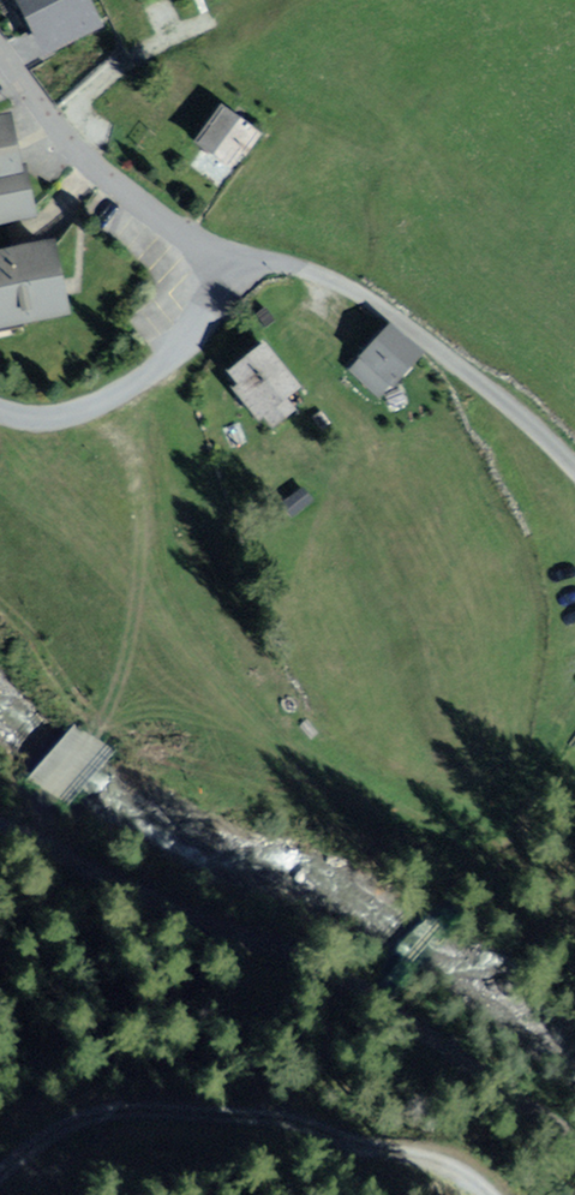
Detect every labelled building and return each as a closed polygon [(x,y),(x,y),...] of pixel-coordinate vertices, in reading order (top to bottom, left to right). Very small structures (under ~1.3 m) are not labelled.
[(88,0),(18,0),(47,56),(102,28),(88,0)] [(262,133),(221,104),(192,144),(233,174),(262,133)] [(0,127),(0,224),(30,218),(15,145),(11,124),(0,127)] [(0,261),(0,326),(63,314),(58,291),(50,251),(0,261)] [(396,326),(350,369),(378,396),(427,355),(396,326)] [(302,388),(269,350),(238,376),(271,414),(302,388)]
